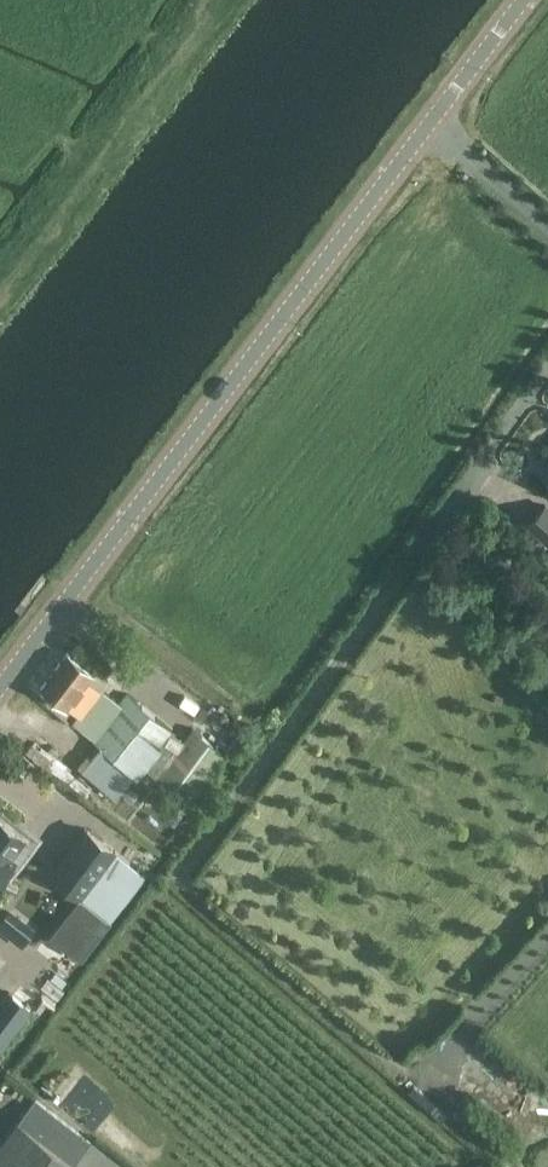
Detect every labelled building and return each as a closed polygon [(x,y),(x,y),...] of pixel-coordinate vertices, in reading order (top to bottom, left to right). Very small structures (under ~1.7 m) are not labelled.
[(545,504),(526,525),(547,544),(547,506),(545,504)] [(68,651),(40,687),(66,707),(68,705),(78,714),(72,722),(91,737),(101,745),(81,769),(116,798),(136,774),(172,729),(128,693),(119,703),(99,686),(96,690),(85,682),(94,671),(68,651)] [(185,800),(223,753),(192,728),(154,776),(185,800)] [(14,858),(8,854),(22,834),(0,818),(0,877),(14,858)] [(141,871),(88,829),(52,875),(105,916),(141,871)] [(75,954),(105,916),(79,896),(50,934),(75,954)] [(9,990),(0,1002),(0,1046),(30,1007),(9,990)] [(75,1164),(75,1163),(91,1140),(63,1119),(43,1104),(34,1098),(17,1120),(16,1119),(0,1141),(0,1166),(73,1166),(75,1164)]
